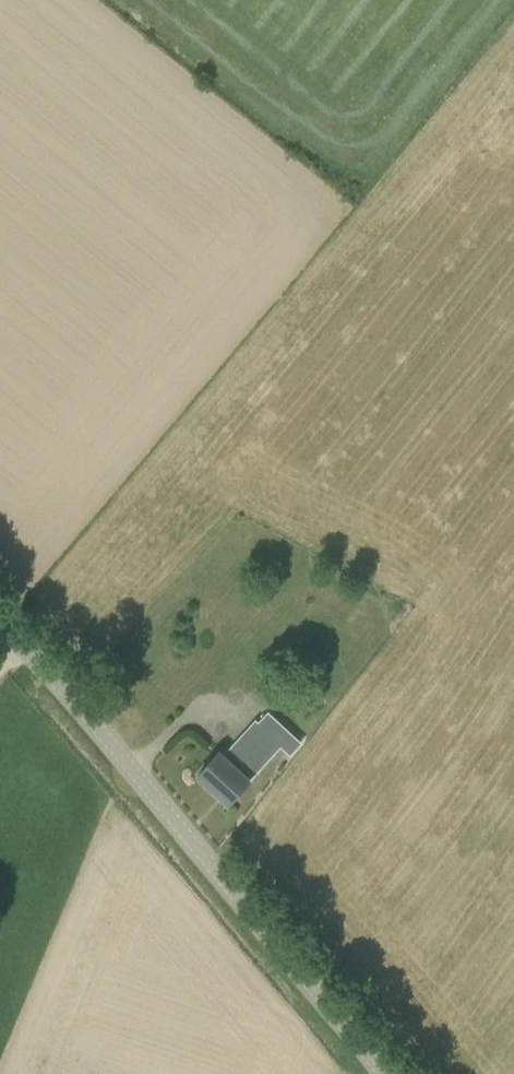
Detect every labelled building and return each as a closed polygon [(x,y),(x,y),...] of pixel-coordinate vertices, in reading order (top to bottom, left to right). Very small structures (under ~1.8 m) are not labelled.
[(198,776),(227,803),(248,780),(269,757),(279,747),(290,755),(302,742),(268,711),(258,722),(255,719),(222,755),(219,752),(198,776)]
